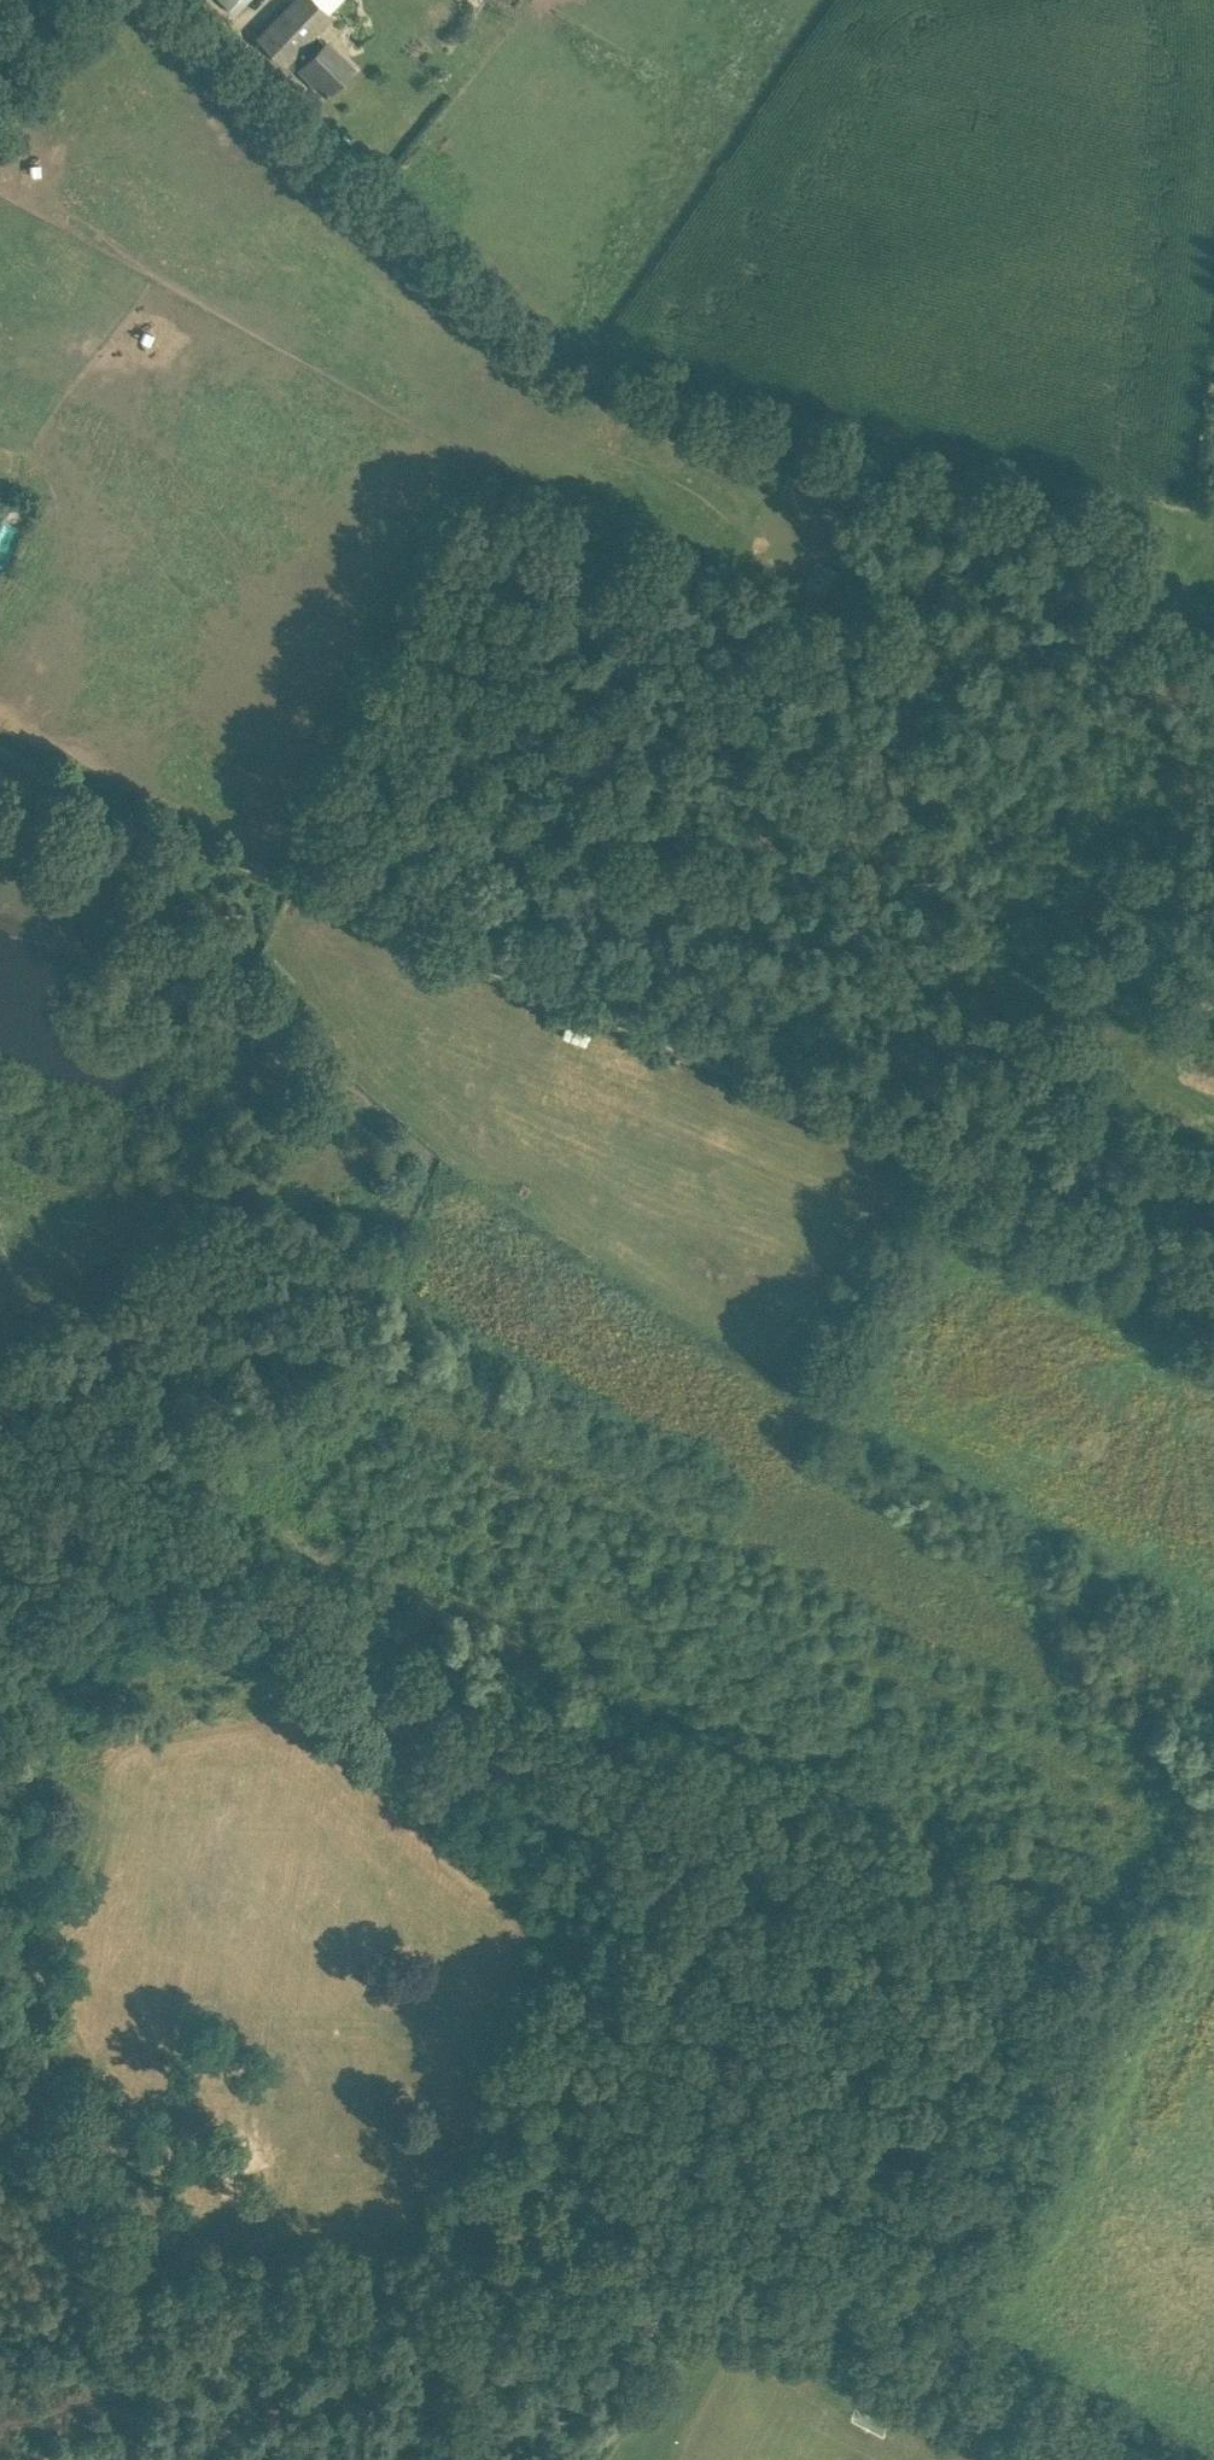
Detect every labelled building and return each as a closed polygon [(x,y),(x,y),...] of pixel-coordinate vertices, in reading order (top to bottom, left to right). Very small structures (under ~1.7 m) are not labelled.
[(234,13),(246,0),(221,0),(234,13)] [(353,66),(325,39),(324,41),(315,32),(330,16),(315,0),(294,0),(259,36),(285,63),(292,56),(298,62),(297,63),(327,93),(353,66)]
